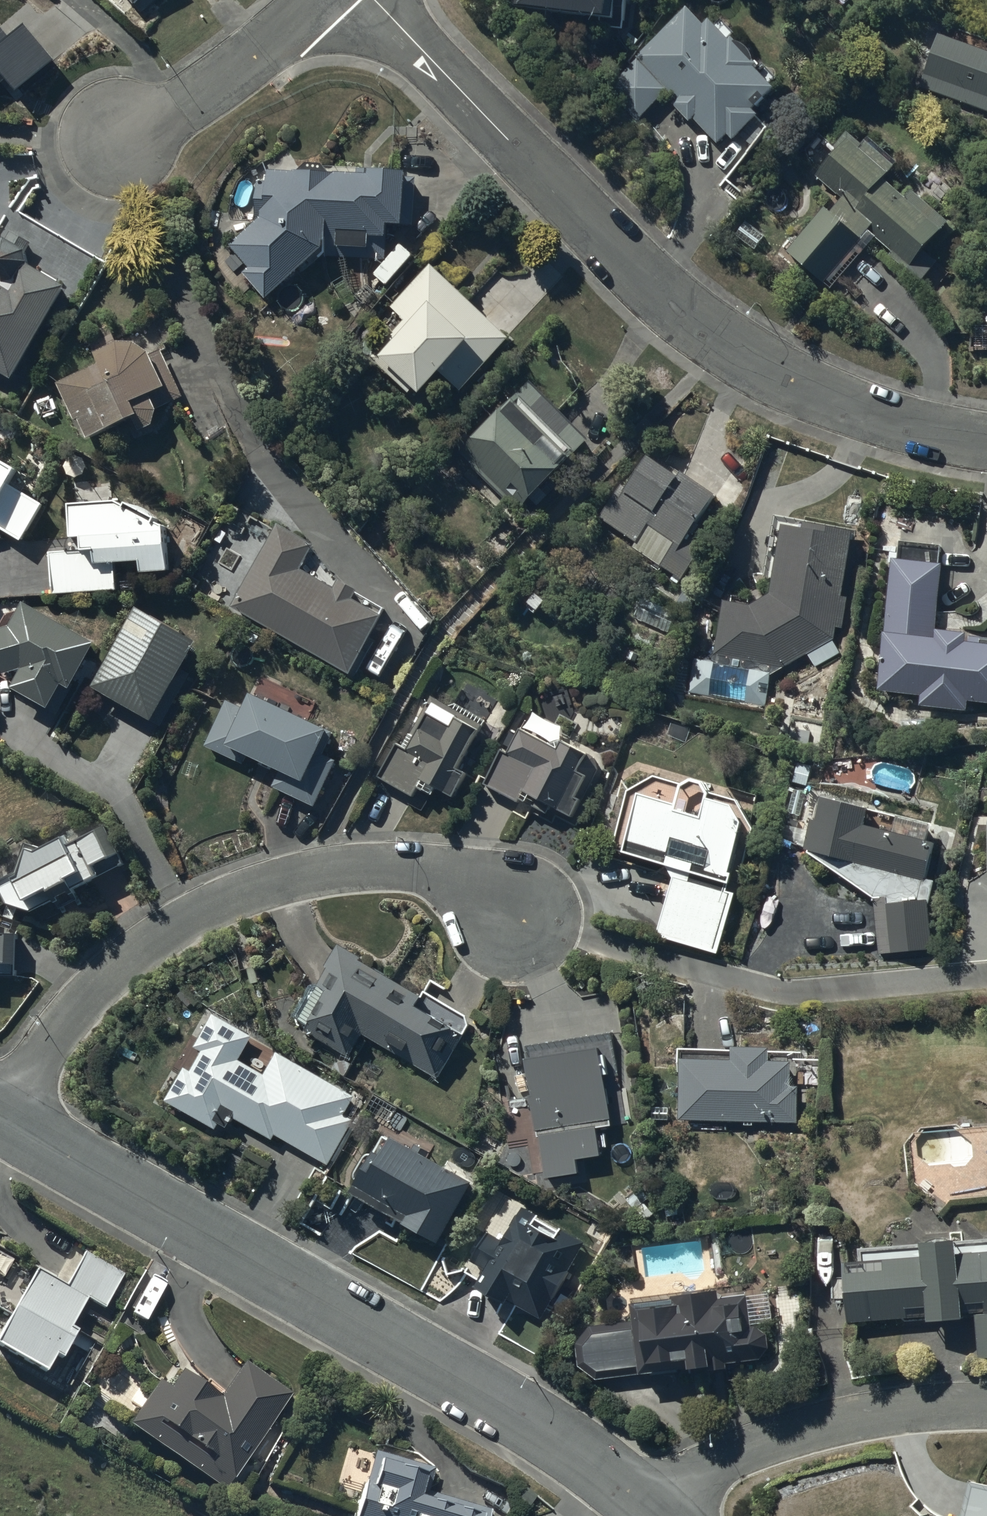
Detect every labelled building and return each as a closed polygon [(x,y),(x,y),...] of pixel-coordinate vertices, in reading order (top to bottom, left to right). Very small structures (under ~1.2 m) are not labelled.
[(136,9),(137,8),(141,13),(158,0),(129,0),(136,9)] [(606,23),(606,20),(614,21),(616,0),(514,0),(513,4),(520,5),(520,10),(606,23)] [(687,12),(635,58),(637,60),(606,89),(635,121),(667,92),(677,103),(673,106),(690,125),(695,120),(719,146),(728,137),(734,143),(759,120),(750,111),(762,100),(765,104),(777,93),(770,86),(777,80),(765,67),(759,73),(733,45),(732,47),(728,42),(734,36),(723,23),(715,30),(711,25),(704,31),(687,12)] [(939,37),(919,88),(986,113),(986,55),(939,37)] [(818,180),(843,202),(832,215),(825,210),(786,255),(823,287),(856,249),(864,256),(878,240),(893,254),(890,258),(921,285),(938,265),(926,254),(951,224),(915,193),(907,203),(883,182),(897,165),(869,142),(865,147),(849,134),(834,151),(839,155),(818,180)] [(417,180),(404,180),(405,172),(356,170),(356,177),(267,174),(267,184),(258,184),(257,222),(229,247),(249,270),(243,276),(267,302),(320,258),(341,258),(341,252),(364,252),(364,262),(388,262),(388,232),(405,232),(405,229),(416,229),(417,180)] [(66,292),(57,287),(60,282),(38,270),(36,273),(31,270),(27,255),(32,246),(11,234),(5,244),(0,246),(0,376),(14,384),(66,292)] [(511,345),(432,267),(391,308),(406,324),(370,360),(408,398),(413,394),(421,402),(443,379),(460,396),(511,345)] [(98,367),(57,385),(74,424),(78,423),(87,442),(107,434),(108,436),(136,424),(141,435),(153,430),(153,429),(154,429),(154,428),(155,427),(156,426),(156,425),(156,424),(157,424),(157,423),(157,422),(157,421),(158,420),(158,419),(158,418),(158,417),(158,416),(158,415),(158,414),(157,413),(157,412),(157,411),(182,399),(161,352),(148,358),(147,357),(147,356),(146,356),(145,355),(145,354),(144,354),(143,353),(142,352),(141,351),(140,351),(139,350),(138,350),(137,349),(136,349),(135,348),(134,348),(133,347),(132,347),(131,347),(130,347),(129,347),(128,346),(127,346),(126,346),(125,346),(124,346),(123,346),(122,346),(121,346),(120,347),(119,347),(118,347),(117,347),(110,330),(88,340),(98,367)] [(529,384),(460,454),(521,513),(589,443),(529,384)] [(21,545),(44,508),(10,488),(20,472),(0,461),(0,532),(21,545)] [(601,519),(636,544),(632,550),(661,570),(663,568),(683,583),(707,549),(691,538),(717,501),(684,477),(679,484),(649,463),(628,492),(623,488),(601,519)] [(52,596),(115,593),(115,568),(141,567),(141,577),(170,577),(170,559),(167,558),(167,528),(160,523),(160,520),(128,502),(128,506),(120,502),(111,503),(111,483),(74,483),(75,505),(70,506),(72,552),(50,553),(52,596)] [(277,527),(231,610),(354,680),(376,640),(370,637),(380,621),(354,606),(359,598),(339,587),(335,593),(300,573),(314,548),(277,527)] [(724,606),(713,664),(774,676),(809,656),(816,669),(841,654),(834,642),(836,629),(842,630),(848,599),(842,598),(854,539),(805,529),(804,535),(784,531),(771,598),(752,611),(724,606)] [(899,544),(897,565),(893,565),(879,694),(920,698),(919,708),(967,713),(968,703),(986,705),(986,651),(967,649),(968,639),(939,637),(938,644),(935,644),(944,570),(940,570),(943,547),(899,544)] [(643,597),(632,619),(669,636),(679,614),(643,597)] [(26,607),(12,632),(0,636),(0,661),(6,683),(15,689),(13,693),(50,715),(51,713),(58,717),(97,650),(26,607)] [(136,612),(92,690),(154,726),(155,723),(162,727),(190,677),(182,672),(197,646),(136,612)] [(335,736),(252,698),(245,712),(226,703),(206,748),(242,765),(245,759),(279,775),(272,789),(315,809),(336,764),(324,758),(335,736)] [(415,737),(406,753),(396,747),(394,749),(389,746),(376,768),(383,773),(379,780),(411,799),(408,805),(420,812),(428,797),(431,799),(435,791),(453,801),(466,779),(458,775),(488,724),(457,705),(452,713),(429,699),(409,734),(415,737)] [(501,756),(483,787),(519,807),(521,803),(529,807),(532,801),(575,826),(606,772),(562,747),(557,756),(521,736),(508,760),(501,756)] [(613,852),(624,855),(623,860),(669,873),(672,882),(655,939),(717,957),(754,832),(741,807),(712,800),(708,789),(694,785),(683,790),(656,782),(629,795),(613,852)] [(813,821),(805,852),(810,855),(810,860),(874,902),(879,956),(934,952),(930,911),(937,885),(928,884),(937,848),(866,831),(870,812),(824,801),(819,822),(813,821)] [(70,846),(66,839),(43,851),(25,845),(16,875),(0,883),(0,895),(7,910),(4,918),(14,922),(17,913),(32,917),(56,904),(60,912),(79,902),(75,895),(100,881),(99,879),(125,866),(105,828),(70,846)] [(0,932),(0,979),(19,979),(19,932),(0,932)] [(438,1082),(463,1039),(414,1011),(421,1000),(361,965),(362,962),(339,949),(326,971),(329,972),(300,1023),(310,1029),(306,1035),(349,1060),(362,1038),(438,1082)] [(354,1099),(277,1056),(265,1077),(240,1063),(253,1040),(212,1017),(194,1050),(202,1055),(190,1074),(185,1071),(166,1104),(217,1133),(220,1127),(226,1131),(233,1120),(273,1142),(276,1136),(329,1166),(354,1122),(345,1117),(354,1099)] [(528,1066),(534,1102),(531,1102),(537,1142),(540,1141),(546,1181),(578,1176),(576,1162),(602,1158),(598,1132),(613,1130),(612,1125),(625,1123),(611,1033),(528,1047),(531,1065),(528,1066)] [(680,1124),(797,1125),(798,1091),(789,1091),(789,1065),(769,1064),(769,1052),(731,1052),(731,1064),(681,1064),(680,1124)] [(440,1249),(473,1187),(426,1161),(433,1148),(419,1140),(413,1153),(393,1143),(383,1161),(377,1158),(353,1203),(440,1249)] [(586,1246),(522,1210),(505,1244),(490,1235),(472,1266),(489,1275),(478,1294),(491,1306),(508,1310),(510,1306),(542,1322),(586,1246)] [(849,1327),(927,1320),(927,1329),(965,1326),(964,1318),(976,1317),(979,1362),(986,1362),(986,1244),(956,1246),(955,1245),(954,1245),(953,1245),(952,1244),(951,1244),(950,1243),(949,1243),(948,1243),(947,1243),(946,1242),(945,1242),(944,1242),(943,1242),(942,1242),(941,1242),(940,1242),(939,1242),(938,1242),(937,1242),(936,1242),(935,1243),(934,1243),(933,1243),(932,1243),(931,1244),(930,1244),(929,1244),(928,1245),(927,1245),(926,1246),(925,1246),(924,1247),(923,1247),(922,1248),(922,1249),(861,1254),(862,1268),(844,1269),(849,1327)] [(45,1379),(56,1362),(61,1364),(73,1344),(89,1353),(96,1341),(73,1328),(89,1301),(105,1311),(126,1275),(87,1253),(65,1290),(38,1274),(0,1340),(0,1353),(45,1379)] [(2,1281),(13,1261),(0,1253),(0,1280),(2,1281)] [(633,1324),(591,1330),(577,1349),(580,1370),(598,1382),(638,1378),(639,1381),(652,1379),(652,1373),(691,1369),(692,1378),(728,1374),(727,1366),(760,1363),(761,1362),(762,1361),(763,1361),(764,1360),(765,1359),(766,1357),(767,1356),(767,1355),(768,1354),(768,1353),(769,1351),(769,1350),(769,1349),(769,1347),(769,1346),(769,1345),(769,1343),(768,1342),(768,1341),(767,1339),(767,1338),(766,1337),(765,1336),(764,1335),(764,1334),(763,1333),(761,1332),(760,1331),(759,1331),(758,1330),(757,1330),(755,1329),(754,1329),(753,1329),(751,1329),(748,1300),(720,1303),(719,1297),(675,1302),(675,1306),(631,1311),(633,1324)] [(246,1362),(220,1400),(181,1374),(171,1389),(160,1382),(128,1430),(224,1495),(293,1393),(246,1362)] [(361,1504),(358,1503),(354,1515),(490,1515),(491,1513),(428,1495),(434,1471),(375,1454),(361,1504)] [(972,1483),(963,1515),(986,1515),(986,1487),(972,1483)]
